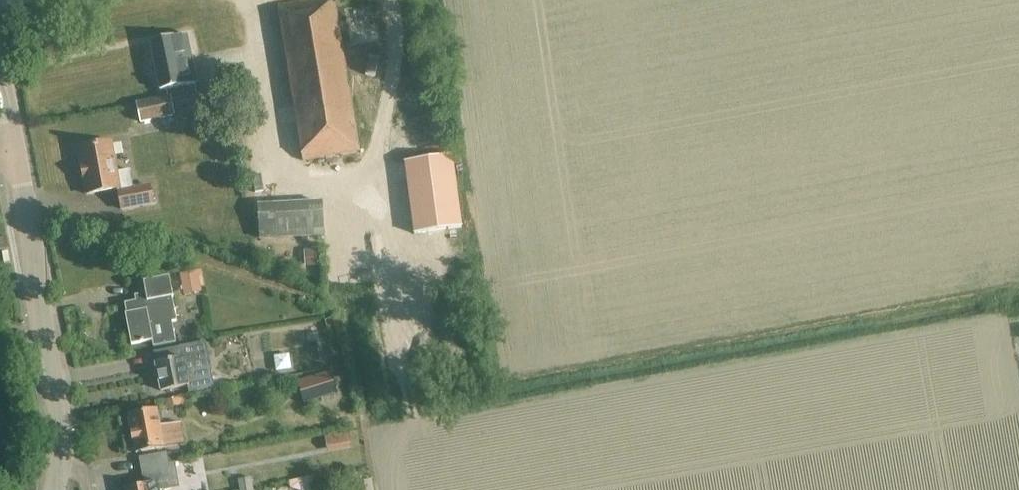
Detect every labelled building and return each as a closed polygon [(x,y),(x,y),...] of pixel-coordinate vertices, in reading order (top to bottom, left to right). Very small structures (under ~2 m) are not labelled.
[(359,151),(333,0),(313,0),(275,5),(303,162),(314,160),(316,166),(328,164),(327,158),(360,153),(359,151)] [(160,90),(197,83),(188,36),(152,42),(160,90)] [(140,123),(174,116),(170,97),(136,104),(140,123)] [(118,192),(122,210),(153,204),(150,186),(133,189),(130,170),(117,173),(111,143),(78,149),(87,195),(119,189),(119,192),(118,192)] [(453,158),(405,164),(414,234),(462,228),(453,158)] [(258,205),(260,241),(324,238),(323,202),(258,205)] [(7,237),(0,238),(0,251),(9,250),(7,237)] [(180,275),(184,296),(202,292),(198,271),(180,275)] [(175,343),(171,323),(176,322),(171,298),(173,298),(169,278),(139,284),(141,295),(136,296),(137,301),(123,304),(131,345),(151,341),(153,348),(175,343)] [(189,393),(213,388),(211,372),(205,341),(180,346),(180,347),(154,352),(156,364),(155,364),(161,392),(187,386),(189,393)] [(279,357),(296,356),(294,341),(277,342),(279,357)] [(319,376),(297,383),(304,405),(336,395),(329,373),(319,376)] [(167,409),(187,405),(185,397),(165,401),(167,409)] [(128,417),(135,453),(164,448),(183,444),(179,424),(160,428),(157,411),(128,417)] [(362,442),(360,428),(350,430),(352,443),(362,442)] [(347,430),(325,435),(327,447),(350,443),(347,430)] [(140,470),(168,464),(166,453),(138,458),(140,470)] [(179,488),(174,463),(168,464),(140,470),(144,486),(124,489),(170,489),(179,488)] [(239,480),(240,489),(252,489),(250,478),(240,480),(239,480)] [(371,480),(364,481),(366,489),(373,489),(371,480)]
